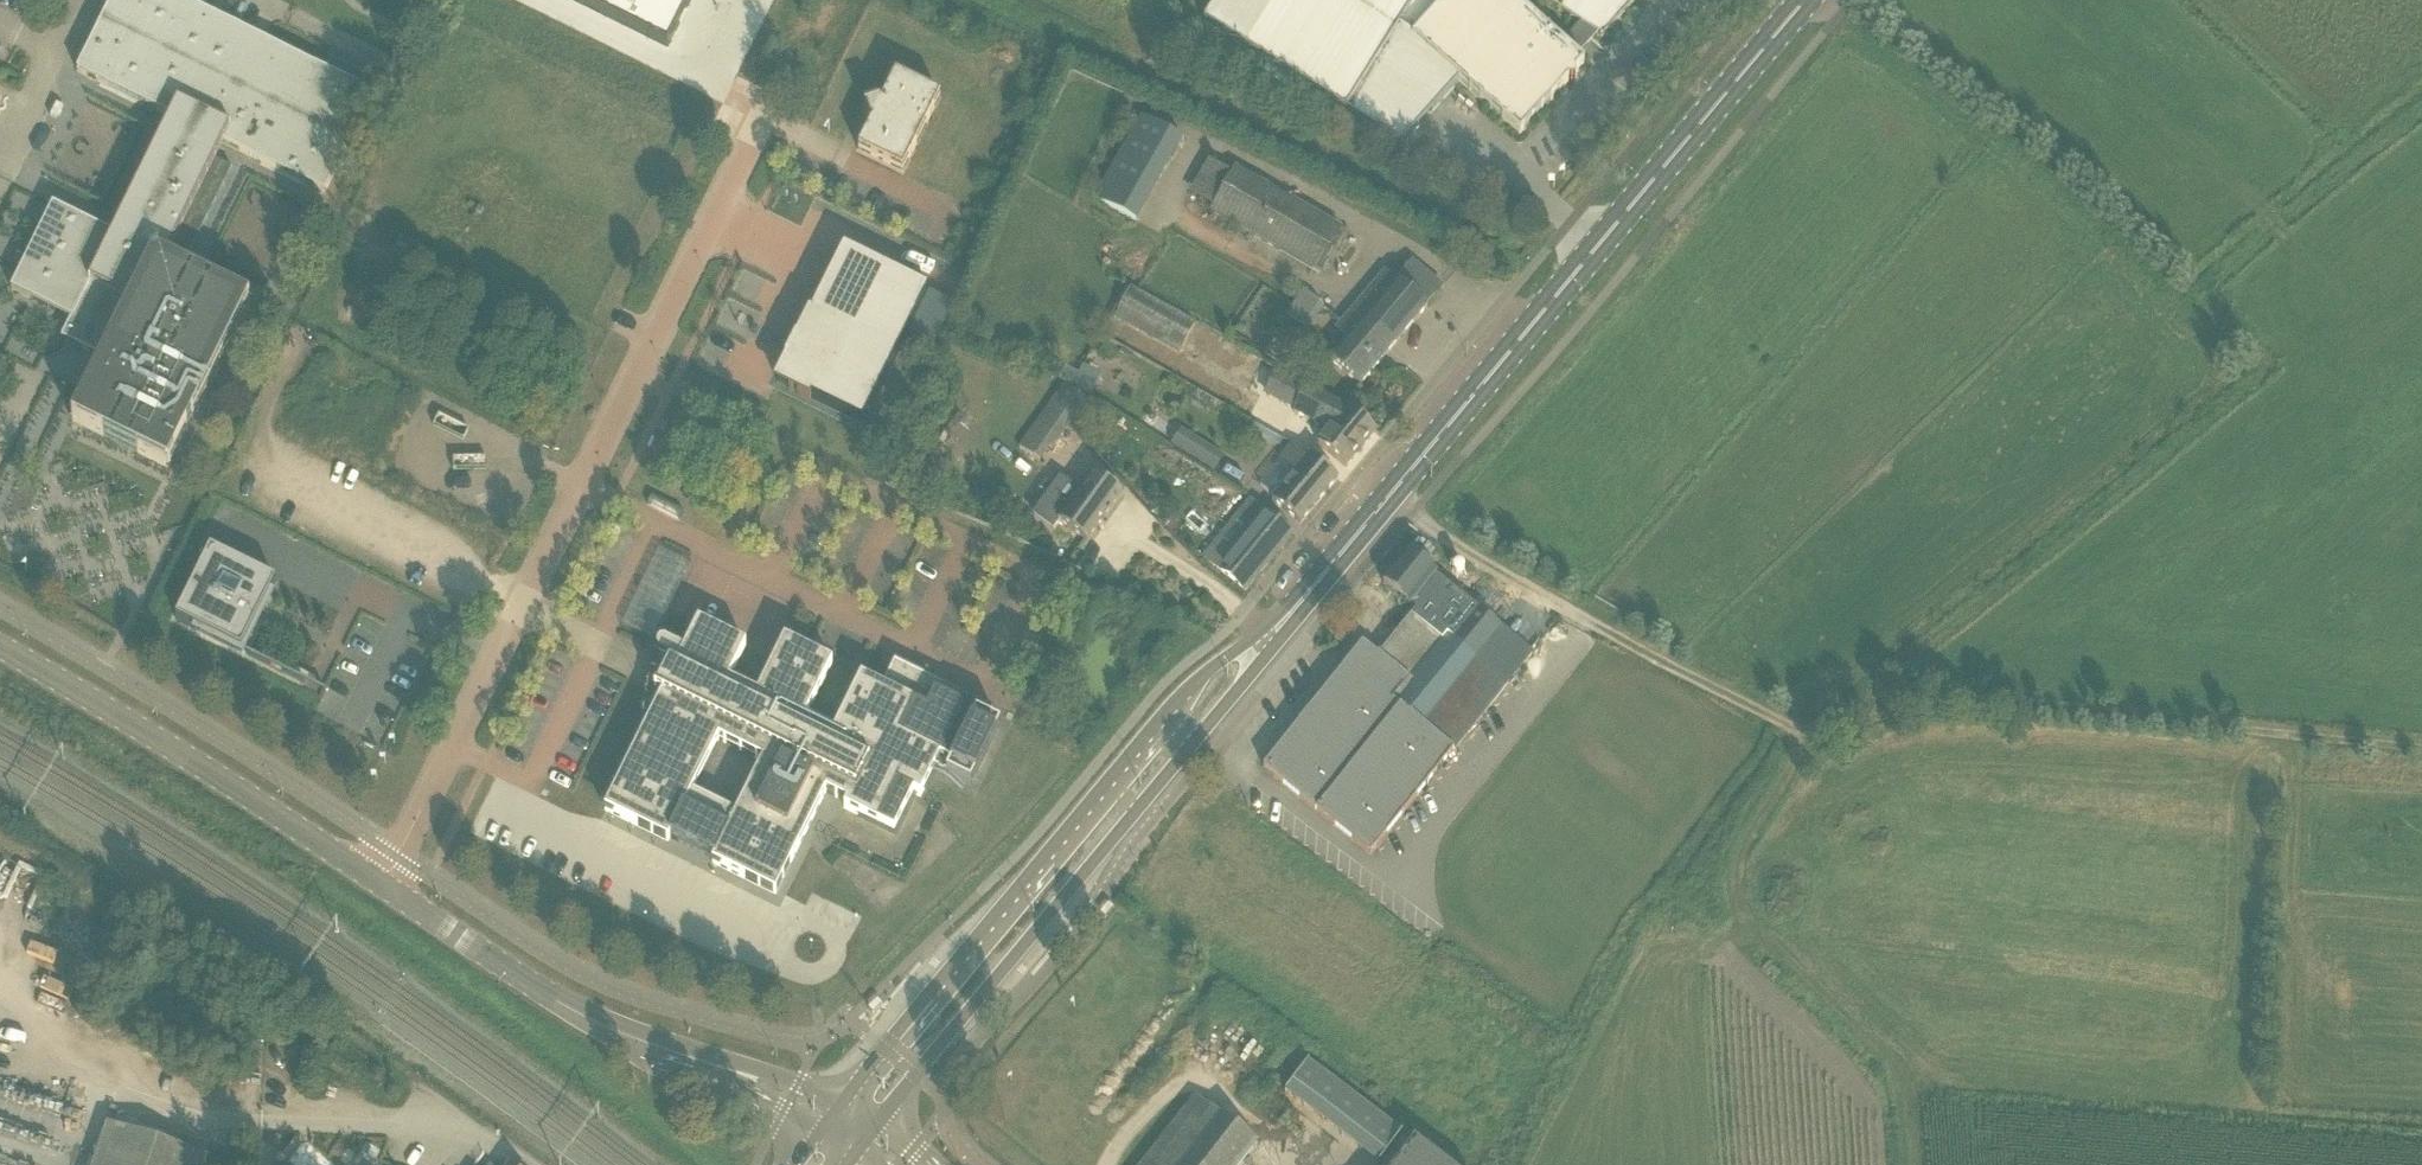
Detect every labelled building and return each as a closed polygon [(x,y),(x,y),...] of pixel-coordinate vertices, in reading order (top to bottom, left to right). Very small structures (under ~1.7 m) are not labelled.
[(42,228),(12,290),(72,319),(63,338),(81,347),(84,342),(106,353),(73,421),(169,469),(251,302),(158,257),(166,241),(191,253),(232,169),(207,157),(215,140),(325,194),(374,94),(263,39),(260,45),(249,40),(252,34),(182,0),(113,0),(104,17),(113,21),(108,31),(99,27),(77,71),(171,117),(113,234),(53,205),(42,228)] [(668,50),(693,0),(567,0),(668,50)] [(1205,20),(1245,46),(1347,111),(1400,148),(1458,81),(1519,136),(1568,82),(1576,82),(1575,74),(1584,64),(1573,54),(1594,31),(1603,37),(1636,0),(1546,0),(1581,22),(1562,43),(1525,10),(1532,0),(1218,0),(1205,20)] [(864,106),(865,108),(866,108),(870,120),(872,122),(858,150),(903,172),(940,97),(896,75),(883,99),(864,106)] [(1091,197),(1131,221),(1181,140),(1141,115),(1091,197)] [(1212,210),(1317,269),(1340,228),(1234,169),(1212,210)] [(933,287),(846,244),(813,309),(811,308),(799,333),(798,333),(787,355),(788,355),(776,379),(813,398),(814,395),(866,421),(933,287)] [(1330,361),(1360,386),(1427,306),(1442,288),(1411,262),(1396,279),(1386,271),(1336,329),(1349,339),(1330,361)] [(1118,312),(1183,347),(1196,323),(1131,287),(1118,312)] [(1285,316),(1310,331),(1326,305),(1301,289),(1285,316)] [(1250,351),(1241,365),(1254,373),(1263,359),(1250,351)] [(1058,379),(1072,387),(1072,385),(1079,373),(1066,365),(1058,379)] [(1085,392),(1096,372),(1084,365),(1079,373),(1072,385),(1085,392)] [(1346,468),(1376,432),(1351,412),(1289,378),(1276,402),(1329,430),(1318,443),(1346,468)] [(1070,424),(1088,400),(1064,383),(1047,408),(1070,424)] [(1052,448),(1070,424),(1047,408),(1029,432),(1052,448)] [(1119,423),(1104,446),(1125,460),(1141,437),(1119,423)] [(1205,444),(1182,429),(1172,445),(1195,460),(1205,444)] [(1272,501),(1300,524),(1338,478),(1310,455),(1309,457),(1293,444),(1259,485),(1275,498),(1272,501)] [(1087,542),(1122,494),(1092,473),(1078,491),(1061,478),(1033,515),(1053,531),(1060,521),(1087,542)] [(1205,558),(1245,591),(1291,534),(1251,501),(1205,558)] [(176,620),(242,652),(277,582),(211,550),(176,620)] [(1383,583),(1436,626),(1460,596),(1436,577),(1436,576),(1427,567),(1409,552),(1406,556),(1402,557),(1398,562),(1398,565),(1391,575),(1392,575),(1393,574),(1395,575),(1387,585),(1385,583),(1387,581),(1386,580),(1383,583)] [(971,786),(983,762),(1001,726),(988,720),(993,710),(970,699),(966,707),(938,693),(942,685),(894,662),(881,688),(861,678),(834,733),(805,719),(832,664),(818,657),(819,653),(801,644),(799,648),(785,640),(757,695),(729,681),(736,667),(746,646),(698,622),(684,651),(678,648),(679,645),(657,634),(654,652),(656,652),(656,651),(657,652),(658,653),(659,654),(660,655),(661,656),(670,660),(666,669),(664,668),(663,668),(661,668),(659,669),(658,670),(656,671),(655,672),(654,674),(654,676),(654,677),(654,679),(654,681),(655,683),(656,684),(658,685),(655,691),(662,695),(605,811),(668,842),(670,837),(714,858),(713,863),(776,895),(826,793),(847,803),(844,808),(894,833),(914,794),(920,797),(934,770),(935,769),(971,786)] [(1453,750),(1455,752),(1510,683),(1452,635),(1437,652),(1400,630),(1379,657),(1363,644),(1339,673),(1340,674),(1269,763),(1268,762),(1264,768),(1372,851),(1453,750)] [(1372,1162),(1398,1128),(1305,1055),(1279,1089),(1372,1162)] [(1256,1142),(1196,1095),(1143,1164),(1239,1164),(1256,1142)] [(94,1164),(233,1164),(211,1158),(108,1123),(94,1164)] [(1415,1148),(1401,1164),(1437,1164),(1415,1148)]
